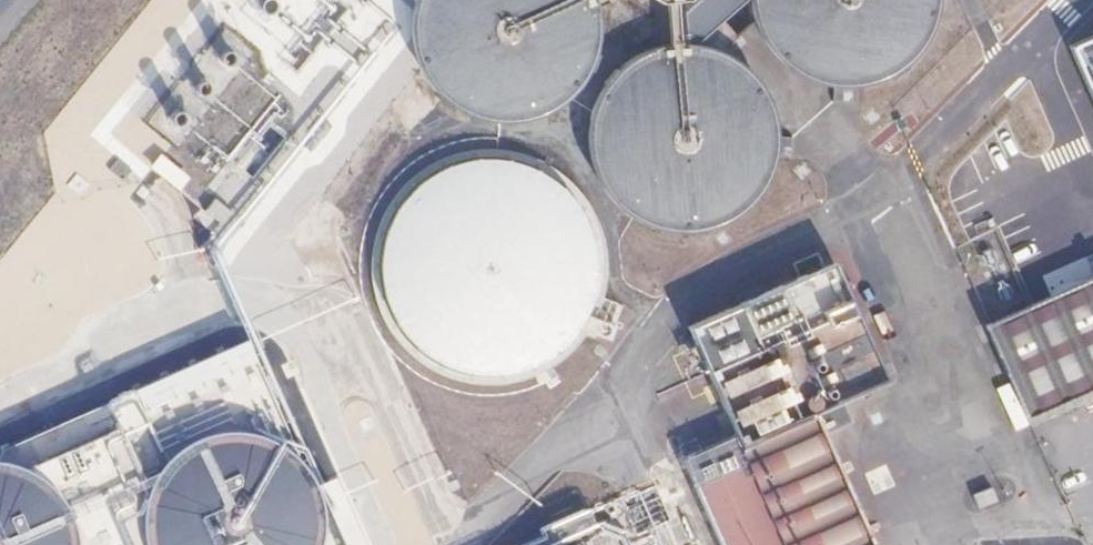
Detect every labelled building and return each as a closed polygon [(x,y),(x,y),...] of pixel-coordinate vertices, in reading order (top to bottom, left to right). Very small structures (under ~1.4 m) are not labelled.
[(420,2),(421,33),(431,62),(450,86),(475,104),(482,106),(505,113),(535,112),(564,101),(589,83),(606,57),(615,28),(614,0),(421,0),(420,2)] [(692,1),(694,30),(712,32),(737,0),(693,0),(692,1)] [(767,27),(785,51),(810,69),(839,79),(870,78),(899,69),(923,51),(941,26),(950,0),(759,0),(767,27)] [(207,150),(255,183),(288,138),(266,123),(285,96),(244,67),(257,50),(195,6),(129,99),(152,115),(147,123),(199,160),(207,150)] [(609,78),(597,107),(595,137),(602,167),(618,193),(641,213),(670,225),(700,228),(730,220),(757,204),(776,181),(788,152),(791,122),(783,92),(767,66),(744,46),(715,34),(685,32),(671,35),(655,39),(629,55),(609,78)] [(401,197),(386,230),(383,266),(391,301),(409,332),(436,356),(469,370),(505,373),(540,365),(570,347),(594,320),(608,287),(612,252),(604,217),(586,186),(559,162),(526,148),(490,144),(455,152),(424,170),(401,197)] [(159,152),(148,166),(178,190),(189,176),(159,152)] [(215,233),(232,211),(211,195),(194,218),(215,233)] [(690,458),(729,544),(878,544),(822,418),(831,414),(898,383),(852,281),(829,269),(700,326),(746,435),(690,458)] [(39,321),(3,279),(0,282),(0,336),(9,347),(39,321)] [(993,329),(1034,421),(1092,395),(1092,284),(993,329)] [(317,543),(315,514),(304,487),(286,464),(261,449),(233,442),(204,444),(177,455),(153,476),(137,504),(132,535),(134,544),(316,544),(317,543)] [(71,543),(61,514),(41,489),(14,473),(0,470),(0,544),(71,544),(71,543)]
